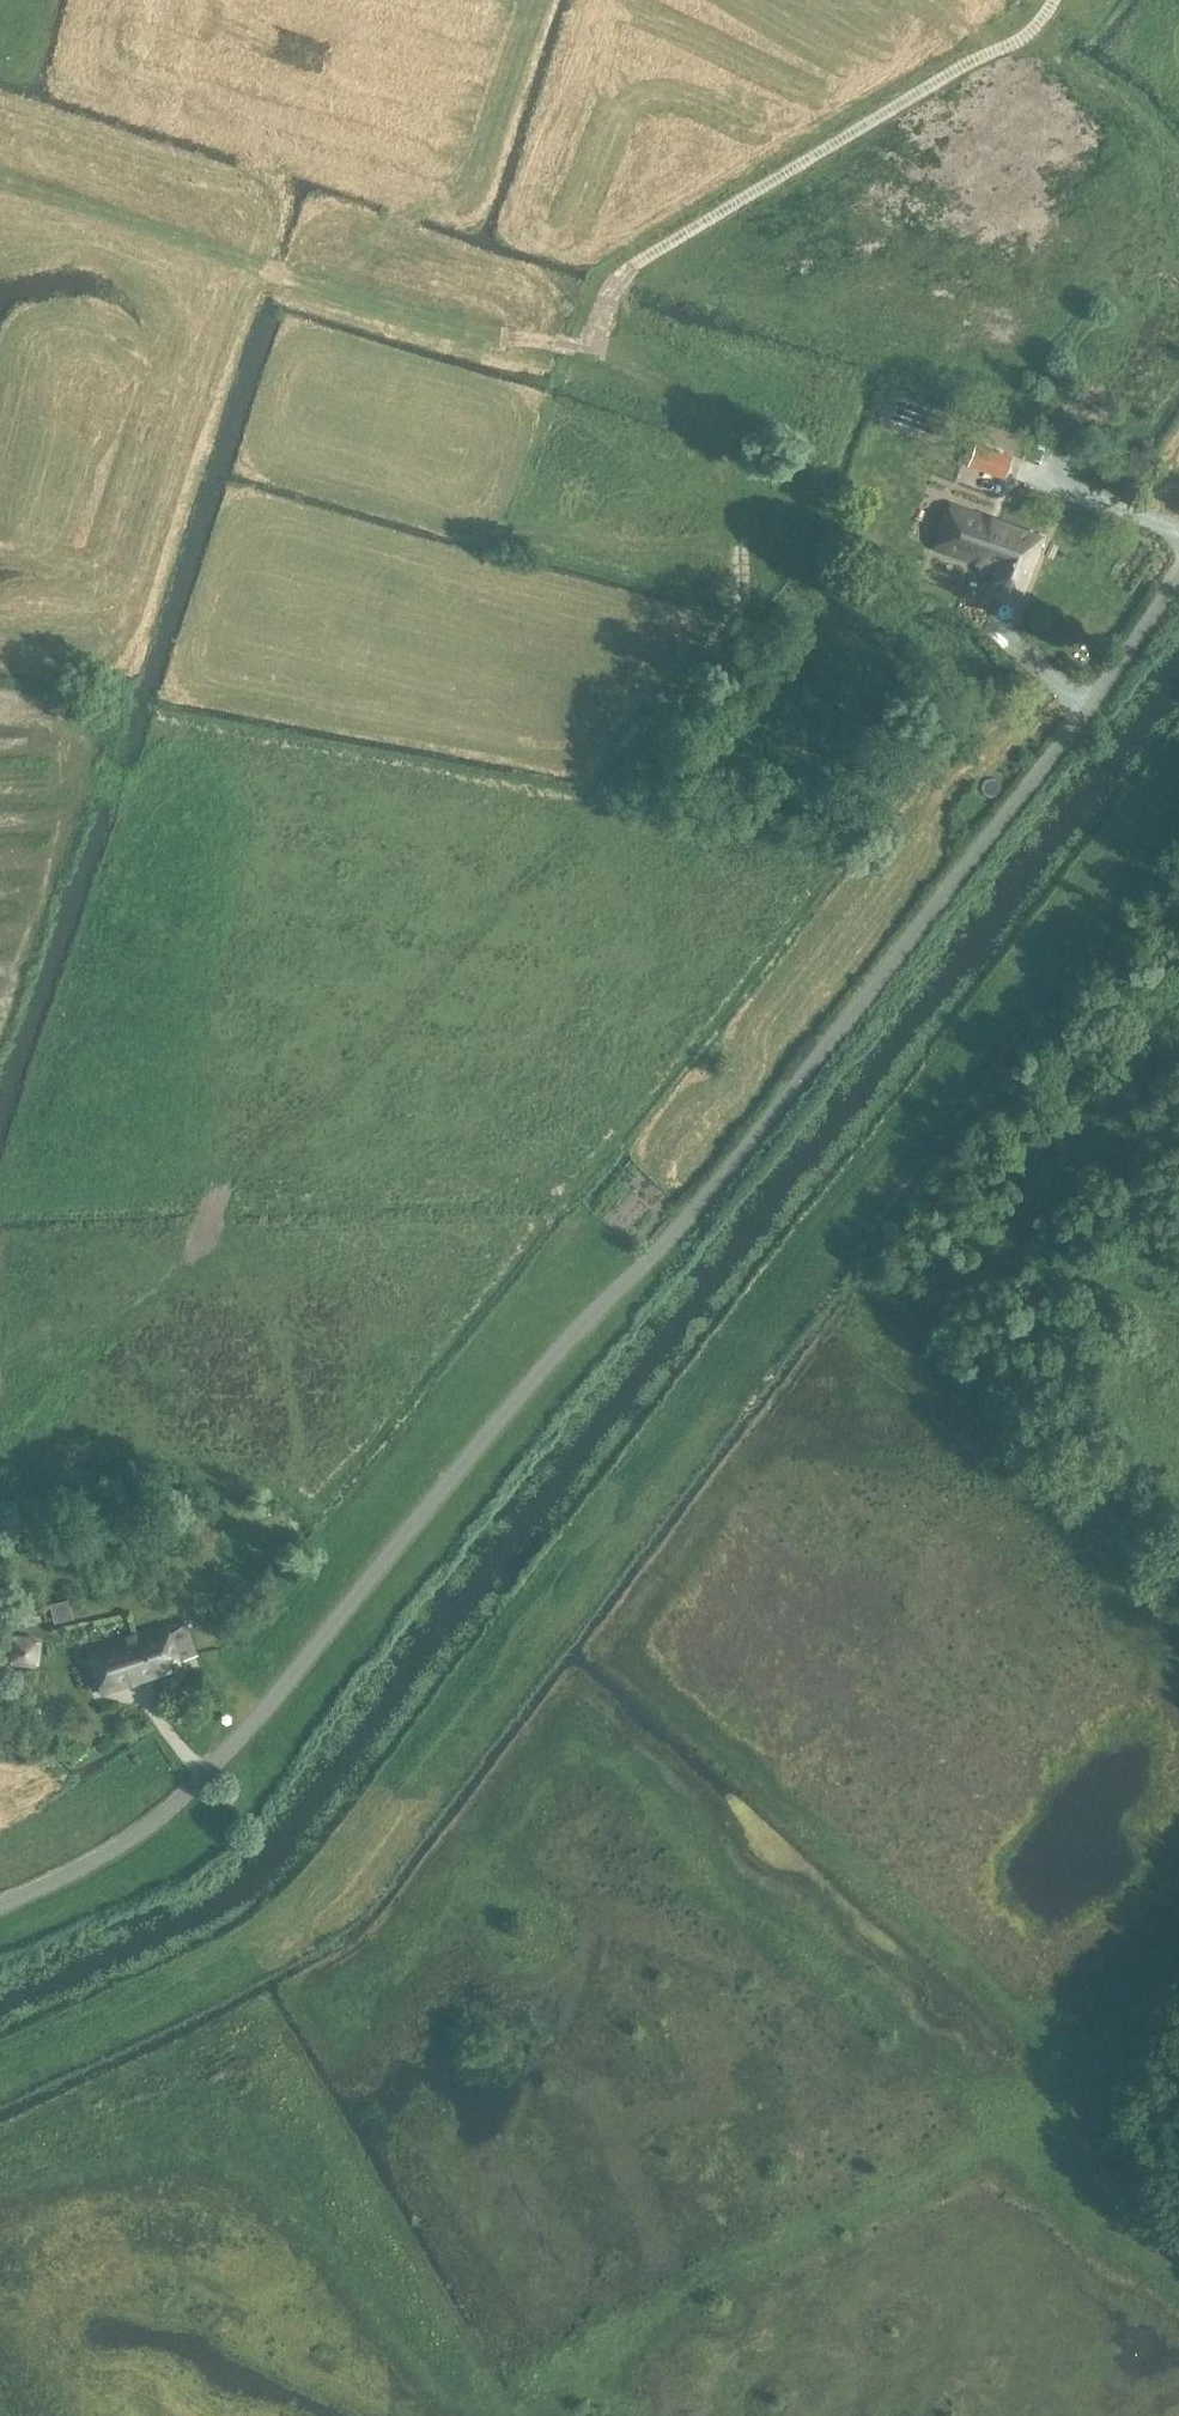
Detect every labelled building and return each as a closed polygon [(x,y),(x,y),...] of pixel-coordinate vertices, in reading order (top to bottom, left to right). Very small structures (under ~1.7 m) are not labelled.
[(956,484),(1008,504),(1019,476),(972,458),(970,464),(960,460),(953,478),(958,480),(956,484)] [(1100,462),(1097,467),(1104,471),(1108,466),(1100,462)] [(1019,595),(1041,537),(1003,523),(952,504),(935,548),(982,564),(979,570),(991,575),(987,584),(1019,595)] [(176,1663),(196,1657),(185,1623),(87,1653),(99,1692),(177,1667),(176,1663)] [(39,1644),(13,1641),(10,1664),(35,1668),(39,1644)]
